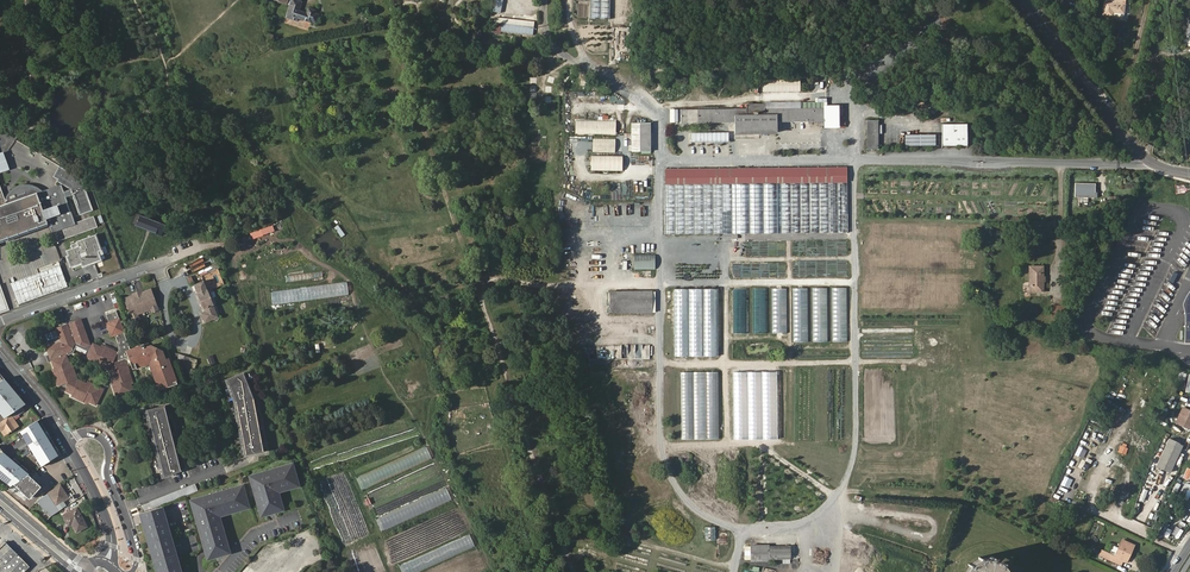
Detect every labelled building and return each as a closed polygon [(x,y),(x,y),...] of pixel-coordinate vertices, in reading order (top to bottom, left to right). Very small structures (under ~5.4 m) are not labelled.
[(303,2),(297,0),(279,0),(279,1),(290,6),(287,16),(299,21),(300,19),(311,23),(312,20),(315,21),(317,14),(315,13),(315,11),(309,8),(307,12),(300,10),(303,2)] [(490,11),(500,13),(503,0),(492,0),(490,11)] [(591,18),(609,19),(610,0),(591,0),(591,18)] [(1125,4),(1105,0),(1103,14),(1113,15),(1114,12),(1123,13),(1125,4)] [(501,28),(533,35),(535,24),(496,15),(493,28),(500,30),(501,28)] [(764,91),(801,92),(802,80),(764,79),(764,91)] [(735,122),(735,133),(776,133),(776,121),(824,121),(824,109),(764,109),(764,103),(746,104),(746,109),(687,110),(687,122),(735,122)] [(616,120),(576,119),(576,134),(616,134),(616,120)] [(877,120),(867,120),(867,122),(867,149),(877,149),(877,120)] [(651,123),(640,123),(640,151),(651,151),(651,123)] [(966,125),(941,125),(941,146),(966,146),(966,125)] [(935,133),(905,132),(904,145),(935,146),(935,133)] [(615,139),(593,138),(593,152),(615,152),(615,139)] [(622,157),(598,156),(598,164),(622,165),(622,157)] [(721,184),(728,184),(736,184),(739,184),(747,184),(750,184),(755,184),(758,183),(762,184),(765,183),(773,183),(776,183),(785,183),(792,183),(801,183),(804,183),(812,183),(815,183),(823,183),(826,183),(834,183),(837,183),(846,183),(846,182),(846,168),(666,169),(666,185),(667,185),(675,184),(678,185),(686,184),(689,184),(697,184),(701,184),(708,184),(712,184),(721,184)] [(1108,189),(1120,189),(1120,177),(1108,177),(1108,189)] [(774,227),(773,183),(765,183),(766,227),(774,227)] [(785,227),(785,183),(776,183),(777,227),(785,227)] [(801,227),(801,183),(792,183),(793,227),(801,227)] [(813,227),(812,183),(804,183),(804,227),(813,227)] [(823,227),(823,183),(815,183),(815,227),(823,227)] [(834,227),(834,183),(826,183),(826,226),(834,227)] [(846,227),(846,183),(837,183),(838,226),(846,227)] [(1075,183),(1075,196),(1096,197),(1097,183),(1075,183)] [(47,223),(45,218),(43,213),(42,210),(36,193),(7,204),(5,200),(0,184),(0,240),(47,223)] [(676,228),(675,184),(667,185),(667,228),(676,228)] [(687,228),(686,184),(678,185),(678,228),(687,228)] [(698,228),(697,184),(689,184),(689,228),(698,228)] [(709,228),(708,184),(701,184),(701,228),(709,228)] [(721,227),(721,184),(712,184),(712,227),(721,227)] [(736,184),(728,184),(728,227),(736,227),(736,184)] [(747,227),(747,184),(739,184),(739,227),(747,227)] [(78,185),(63,190),(73,218),(82,215),(83,219),(61,226),(65,237),(97,226),(93,215),(89,217),(88,213),(78,185)] [(7,204),(36,193),(42,210),(43,213),(47,212),(46,206),(46,201),(43,197),(39,193),(37,191),(33,189),(28,188),(23,188),(19,189),(15,191),(10,196),(5,200),(7,204)] [(45,218),(58,214),(56,209),(47,212),(43,213),(45,218)] [(140,215),(136,226),(161,236),(166,224),(140,215)] [(338,225),(335,227),(342,237),(345,234),(338,225)] [(88,253),(91,260),(107,254),(102,242),(93,246),(90,239),(71,246),(71,248),(67,250),(71,261),(82,256),(88,253)] [(655,255),(634,255),(634,269),(655,269),(655,255)] [(1042,267),(1030,267),(1030,282),(1031,292),(1042,291),(1042,267)] [(206,322),(219,317),(204,281),(195,285),(205,312),(202,313),(206,322)] [(11,309),(1,283),(0,283),(0,313),(11,309)] [(787,288),(773,288),(772,333),(786,333),(787,288)] [(792,342),(806,342),(807,288),(793,288),(792,342)] [(827,288),(813,288),(812,342),(827,342),(827,288)] [(832,342),(847,342),(848,288),(833,288),(832,342)] [(133,295),(124,298),(132,319),(138,317),(137,314),(151,309),(152,312),(158,309),(150,289),(142,292),(141,291),(132,294),(133,295)] [(719,289),(676,289),(675,356),(718,357),(719,289)] [(1185,342),(1185,325),(1188,325),(1188,318),(1189,318),(1189,290),(1188,292),(1185,298),(1183,302),(1182,305),(1183,309),(1184,314),(1184,318),(1184,343),(1189,343),(1189,342),(1185,342)] [(611,307),(652,307),(652,292),(610,292),(611,307)] [(1061,305),(1051,305),(1052,315),(1061,315),(1061,305)] [(65,318),(61,309),(54,312),(58,320),(65,318)] [(754,333),(765,333),(766,309),(754,309),(754,333)] [(167,358),(164,350),(162,350),(151,347),(151,345),(142,348),(141,345),(130,349),(115,310),(114,311),(135,368),(151,363),(161,389),(179,383),(169,357),(167,358)] [(80,378),(75,365),(74,366),(69,352),(75,350),(78,345),(87,349),(86,352),(100,359),(100,360),(111,366),(117,383),(115,383),(123,404),(139,399),(127,367),(124,360),(128,358),(131,360),(134,369),(135,368),(114,311),(105,314),(109,322),(106,323),(111,335),(114,334),(119,348),(118,351),(106,346),(104,350),(91,345),(82,319),(58,328),(58,330),(54,332),(46,335),(48,341),(50,347),(48,348),(51,355),(54,362),(58,373),(56,373),(62,389),(70,386),(71,390),(71,391),(75,393),(74,394),(101,406),(108,390),(94,383),(93,384),(80,378)] [(169,357),(166,349),(149,342),(141,345),(142,348),(151,345),(151,347),(162,350),(164,350),(167,358),(169,357)] [(194,370),(197,360),(175,352),(172,362),(194,370)] [(213,354),(207,356),(210,365),(216,363),(213,354)] [(734,436),(746,436),(746,371),(734,371),(734,436)] [(759,403),(774,403),(774,372),(759,371),(759,403)] [(719,372),(682,372),(681,440),(719,440),(719,372)] [(243,374),(226,381),(233,398),(245,457),(263,453),(253,400),(243,374)] [(5,418),(11,414),(23,406),(26,404),(3,380),(0,382),(0,413),(5,418)] [(23,406),(11,414),(12,415),(0,423),(0,428),(5,435),(19,426),(14,418),(25,410),(23,406)] [(175,448),(164,406),(145,411),(156,455),(175,448)] [(1186,420),(1181,418),(1179,417),(1176,424),(1183,427),(1186,420)] [(61,454),(40,419),(20,431),(42,467),(61,454)] [(1181,446),(1167,440),(1155,468),(1168,474),(1181,446)] [(4,452),(0,446),(0,477),(11,486),(14,484),(29,475),(30,474),(4,452)] [(180,470),(175,448),(156,455),(160,470),(166,469),(167,473),(180,470)] [(1088,469),(1091,464),(1084,459),(1080,465),(1088,469)] [(278,493),(298,487),(292,465),(248,477),(260,518),(283,512),(278,493)] [(1065,478),(1073,480),(1075,472),(1067,471),(1065,478)] [(29,475),(14,484),(29,499),(41,487),(29,475)] [(152,510),(197,492),(194,485),(149,502),(152,510)] [(49,493),(56,505),(64,501),(69,498),(61,486),(49,493)] [(229,555),(219,517),(248,509),(242,486),(189,501),(207,561),(229,555)] [(1138,501),(1142,502),(1147,490),(1142,489),(1138,501)] [(56,505),(49,493),(37,500),(45,513),(47,511),(50,516),(67,506),(64,501),(56,505)] [(161,506),(152,510),(146,512),(143,511),(138,513),(155,571),(180,571),(161,506)] [(77,532),(88,526),(78,508),(64,516),(69,526),(73,524),(77,532)] [(692,543),(704,542),(702,525),(691,526),(692,543)] [(716,540),(716,527),(705,527),(705,540),(716,540)] [(727,544),(727,533),(717,533),(717,544),(727,544)] [(1133,545),(1121,540),(1113,556),(1102,551),(1100,556),(1120,566),(1123,561),(1125,562),(1133,545)] [(28,568),(4,544),(0,548),(0,571),(24,571),(28,568)] [(751,560),(769,560),(769,559),(783,559),(783,564),(791,564),(791,559),(791,547),(769,546),(769,545),(751,545),(751,560)] [(1005,569),(1004,568),(1001,565),(997,563),(994,561),(990,560),(988,560),(984,560),(982,560),(978,561),(974,563),(971,565),(968,568),(966,571),(965,571),(1007,571),(1005,569)]
